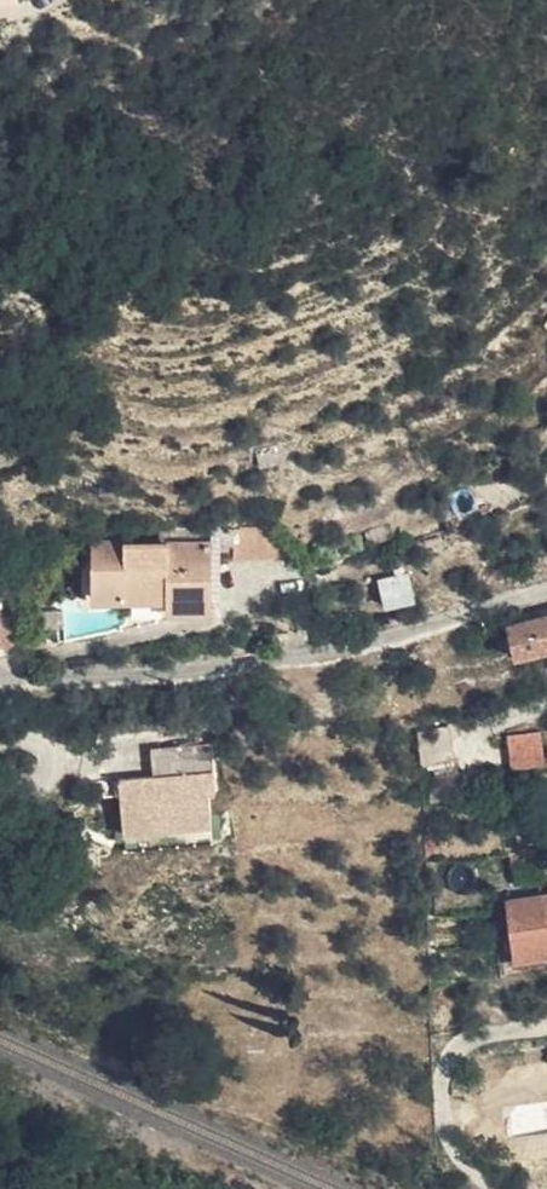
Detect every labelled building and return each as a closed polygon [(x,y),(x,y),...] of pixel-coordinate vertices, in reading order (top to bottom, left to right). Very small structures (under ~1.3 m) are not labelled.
[(17,0),(0,0),(0,18),(18,16),(17,0)] [(261,557),(281,550),(291,547),(281,539),(260,521),(243,520),(243,535),(227,535),(227,555),(261,557)] [(243,535),(243,520),(227,520),(227,535),(243,535)] [(174,585),(222,583),(219,528),(127,530),(127,523),(99,525),(99,549),(109,549),(109,585),(135,586),(136,580),(173,579),(174,585)] [(382,586),(412,576),(404,547),(373,557),(382,586)] [(512,604),(520,637),(546,633),(546,622),(539,597),(512,604)] [(164,789),(206,786),(205,774),(211,773),(208,726),(149,730),(151,760),(116,762),(116,780),(118,794),(164,789)] [(424,754),(446,752),(444,728),(422,728),(424,754)] [(506,733),(509,770),(545,767),(542,730),(506,733)] [(98,780),(116,780),(116,762),(98,762),(98,780)] [(165,800),(207,797),(206,786),(164,789),(118,794),(119,806),(165,800)] [(208,808),(207,797),(165,800),(119,806),(120,816),(208,808)] [(209,826),(208,808),(120,816),(122,834),(209,826)] [(546,941),(546,874),(493,880),(494,891),(506,890),(512,943),(546,941)]
